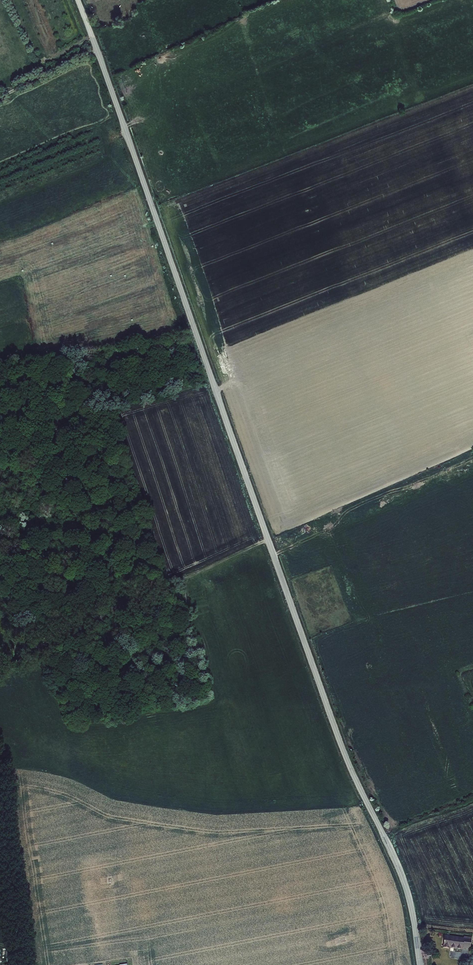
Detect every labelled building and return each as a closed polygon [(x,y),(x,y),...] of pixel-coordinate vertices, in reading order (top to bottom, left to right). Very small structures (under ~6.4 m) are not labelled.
[(464,938),(445,936),(443,947),(442,947),(442,948),(450,949),(462,950),(463,948),(470,949),(472,938),(464,937),(464,938)]
